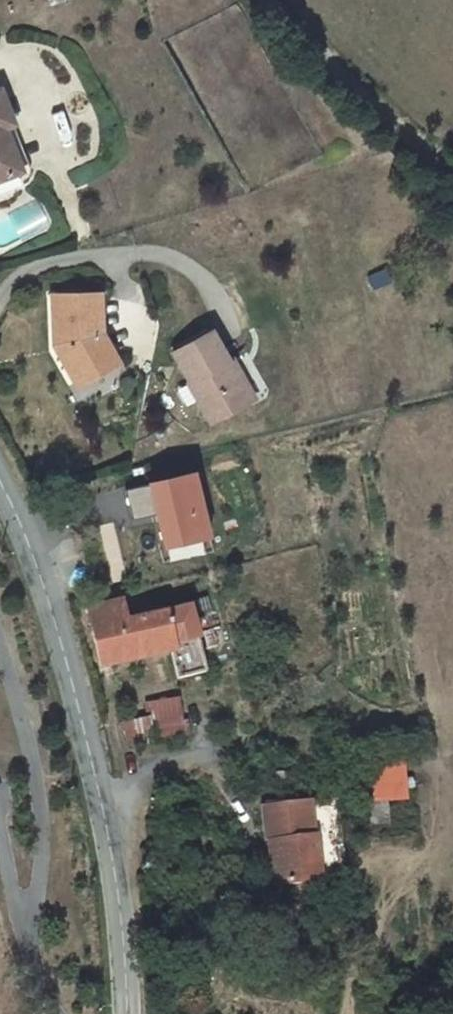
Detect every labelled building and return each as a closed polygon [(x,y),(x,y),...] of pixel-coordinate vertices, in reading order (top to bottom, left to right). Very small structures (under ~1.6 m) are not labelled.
[(21,170),(4,127),(13,123),(0,91),(0,179),(21,170)] [(97,333),(95,295),(57,297),(59,343),(79,381),(113,362),(97,333)] [(211,330),(172,352),(189,381),(188,382),(210,421),(248,399),(226,362),(228,360),(228,359),(211,330)] [(226,362),(248,399),(253,397),(232,359),(231,358),(228,359),(228,360),(226,362)] [(188,464),(141,475),(159,555),(207,544),(188,464)] [(125,654),(127,662),(155,656),(153,647),(170,643),(173,652),(179,678),(206,672),(199,640),(190,607),(126,622),(121,601),(87,609),(99,659),(125,654)] [(170,643),(153,647),(155,656),(173,652),(170,643)] [(101,667),(127,662),(125,654),(99,659),(101,667)] [(181,695),(143,700),(146,717),(120,721),(123,744),(187,735),(181,695)] [(403,761),(365,764),(367,803),(406,801),(403,761)] [(346,878),(338,799),(264,807),(267,843),(280,841),(280,850),(277,850),(280,885),(346,878)] [(280,841),(267,843),(272,886),(280,885),(277,850),(280,850),(280,841)]
